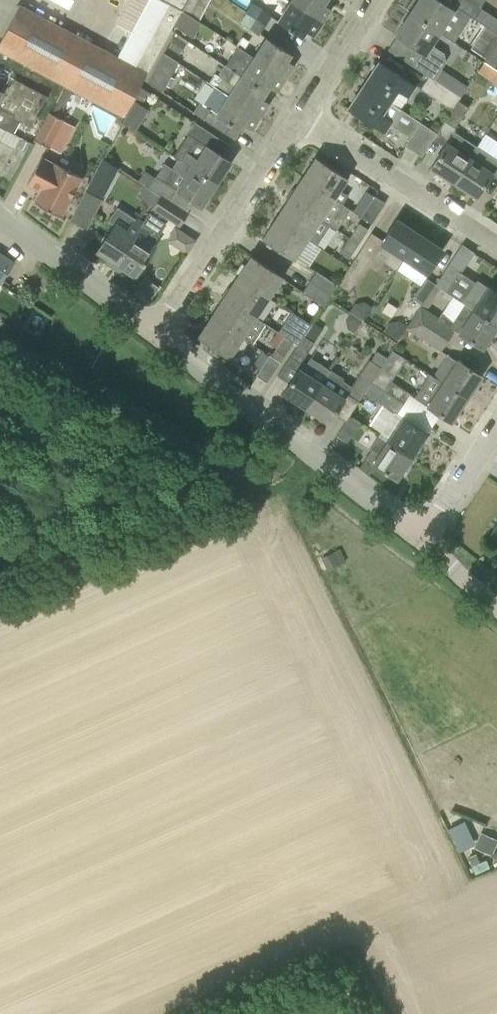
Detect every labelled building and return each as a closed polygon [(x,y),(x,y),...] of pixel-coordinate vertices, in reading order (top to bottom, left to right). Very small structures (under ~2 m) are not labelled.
[(119,58),(148,73),(160,50),(174,25),(183,10),(164,0),(151,0),(119,58)] [(183,10),(188,0),(164,0),(183,10)] [(206,0),(188,0),(183,10),(199,21),(209,2),(206,0)] [(290,1),(323,22),(331,9),(324,4),(327,0),(291,0),(290,1)] [(411,12),(440,32),(454,10),(439,0),(419,0),(411,12)] [(481,7),(470,0),(455,0),(452,4),(496,33),(496,17),(481,7)] [(323,22),(290,1),(277,21),(304,38),(305,36),(304,35),(307,31),(314,35),(323,22)] [(119,58),(18,4),(17,6),(19,7),(0,42),(0,49),(12,55),(11,57),(12,58),(13,56),(126,116),(145,80),(148,73),(119,58)] [(256,18),(266,25),(273,15),(263,8),(256,18)] [(199,21),(183,10),(174,25),(194,38),(201,23),(199,21)] [(440,32),(411,12),(396,35),(422,52),(413,65),(429,76),(434,79),(446,61),(445,53),(432,44),(440,32)] [(243,24),(249,28),(256,18),(249,14),(243,24)] [(266,25),(256,18),(249,28),(259,35),(266,25)] [(254,57),(286,78),(295,65),(288,60),(291,55),(292,56),(293,55),(267,38),(254,57)] [(495,68),(496,66),(496,43),(485,62),(495,68)] [(226,65),(268,93),(269,92),(267,91),(270,87),(277,91),(286,78),(254,57),(238,46),(226,65)] [(160,50),(148,73),(145,80),(164,92),(179,62),(160,50)] [(374,73),(366,85),(391,102),(401,109),(416,86),(379,61),(372,72),(374,73)] [(495,68),(485,62),(479,72),(496,83),(496,82),(496,69),(495,68)] [(228,94),(261,116),(270,103),(263,98),(266,93),(267,94),(268,93),(226,65),(219,75),(235,85),(228,94)] [(453,109),(458,101),(461,97),(434,79),(429,76),(421,88),(453,109)] [(0,90),(0,125),(7,129),(13,117),(32,127),(48,96),(14,78),(6,93),(0,90)] [(385,132),(392,121),(383,115),(391,102),(366,85),(357,98),(355,97),(348,107),(385,132)] [(211,111),(243,132),(244,130),(242,129),(245,125),(252,129),(261,116),(228,94),(227,96),(215,88),(204,105),(201,103),(194,112),(205,120),(211,111)] [(456,127),(469,107),(458,101),(453,109),(445,121),(456,127)] [(50,112),(35,140),(49,147),(64,119),(50,112)] [(130,112),(123,123),(136,131),(143,120),(130,112)] [(211,133),(195,122),(188,133),(195,138),(180,160),(216,184),(231,161),(208,146),(207,146),(203,144),(211,133)] [(405,145),(422,156),(437,133),(421,122),(405,145)] [(7,129),(0,125),(0,172),(1,173),(15,148),(1,141),(7,129)] [(478,146),(455,131),(431,167),(454,182),(478,146)] [(19,147),(26,151),(31,143),(24,139),(19,147)] [(454,182),(477,197),(496,166),(496,158),(478,146),(454,182)] [(41,191),(35,202),(61,216),(82,177),(56,163),(55,164),(42,157),(27,184),(41,191)] [(316,157),(302,178),(343,204),(349,195),(341,189),(348,178),(316,157)] [(201,207),(216,184),(180,160),(174,169),(165,162),(148,188),(160,196),(161,195),(167,199),(174,189),(201,207)] [(343,204),(302,178),(290,197),(331,225),(344,205),(343,204)] [(87,190),(81,202),(72,220),(87,227),(102,198),(87,190)] [(188,213),(167,199),(161,195),(160,196),(154,206),(161,211),(159,215),(175,221),(180,224),(188,213)] [(386,202),(375,196),(361,216),(372,223),(386,202)] [(290,197),(276,218),(309,240),(308,240),(317,246),(331,225),(290,197)] [(114,225),(97,251),(109,258),(107,262),(115,267),(144,223),(118,206),(108,221),(114,225)] [(296,260),(308,240),(309,240),(276,218),(262,239),(296,260)] [(396,270),(397,270),(420,234),(397,219),(384,240),(373,255),(396,270)] [(144,223),(115,267),(121,271),(123,268),(136,276),(156,246),(144,238),(151,227),(144,223)] [(349,238),(359,244),(368,229),(359,223),(349,238)] [(415,268),(426,276),(428,274),(427,273),(443,249),(420,234),(397,270),(409,277),(415,268)] [(359,244),(349,238),(340,252),(349,258),(359,244)] [(350,291),(372,257),(361,250),(338,284),(350,291)] [(0,252),(0,283),(1,283),(15,261),(0,252)] [(284,276),(251,255),(238,276),(270,297),(284,276)] [(476,282),(462,272),(461,272),(459,271),(449,264),(436,284),(442,288),(446,291),(453,296),(463,302),(476,282)] [(317,271),(310,282),(331,295),(338,285),(317,271)] [(238,276),(225,295),(257,317),(270,297),(238,276)] [(420,285),(413,298),(423,305),(436,284),(425,277),(420,285)] [(144,278),(135,293),(149,302),(158,288),(144,278)] [(496,324),(496,292),(478,279),(476,282),(463,302),(465,304),(496,324)] [(331,295),(310,282),(304,292),(324,306),(331,295)] [(225,295),(212,316),(249,340),(249,341),(252,343),(266,323),(257,317),(225,295)] [(414,317),(448,339),(454,329),(483,348),(496,327),(496,324),(465,304),(451,325),(422,306),(414,317)] [(292,311),(284,324),(303,337),(304,336),(312,324),(292,311)] [(249,340),(212,316),(198,337),(230,358),(237,346),(243,350),(249,341),(249,340)] [(407,327),(435,345),(441,349),(448,339),(414,317),(407,327)] [(295,342),(285,335),(275,350),(286,356),(295,342)] [(314,343),(304,336),(303,337),(292,355),(293,356),(302,362),(314,343)] [(271,355),(257,375),(267,383),(281,362),(271,355)] [(458,360),(457,362),(447,355),(433,376),(467,398),(482,376),(458,360)] [(306,407),(330,370),(311,358),(302,371),(300,369),(283,392),(306,407)] [(369,360),(366,365),(379,373),(382,368),(369,360)] [(372,383),(379,373),(366,365),(347,393),(360,402),(366,393),(372,383)] [(306,407),(329,422),(345,398),(344,397),(343,397),(336,393),(343,382),(343,378),(330,370),(306,407)] [(379,373),(372,383),(406,405),(412,395),(379,373)] [(452,421),(467,398),(433,376),(430,374),(423,386),(415,397),(452,421)] [(399,415),(406,405),(372,383),(366,393),(382,404),(399,415)] [(379,435),(412,457),(427,433),(399,415),(382,404),(369,424),(381,432),(379,435)] [(361,423),(350,416),(347,420),(346,422),(337,436),(348,443),(361,423)] [(413,457),(412,457),(379,435),(371,448),(372,449),(366,458),(374,463),(373,463),(397,479),(404,469),(405,469),(408,469),(414,461),(413,457)] [(458,824),(450,828),(461,851),(469,848),(458,824)]
